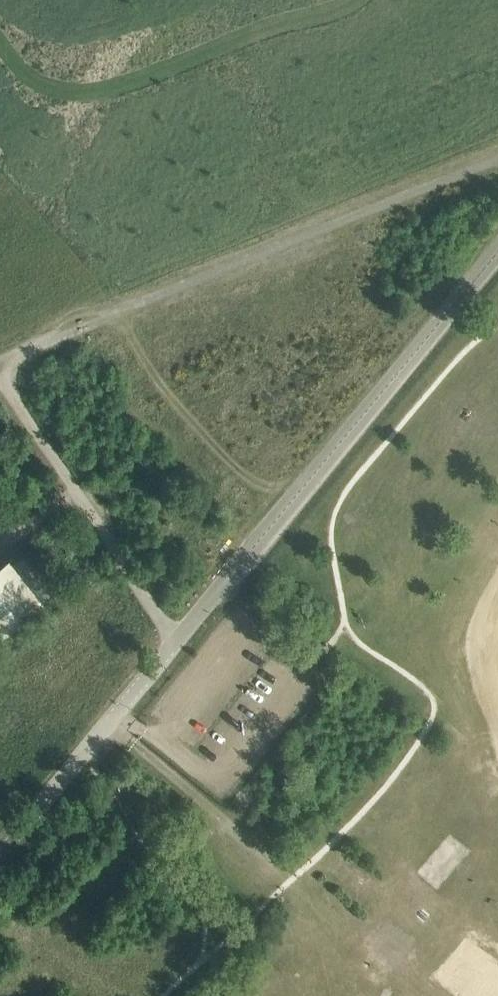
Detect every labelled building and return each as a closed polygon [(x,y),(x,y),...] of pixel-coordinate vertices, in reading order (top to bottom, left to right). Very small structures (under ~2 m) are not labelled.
[(30,545),(8,563),(41,605),(65,587),(30,545)]
